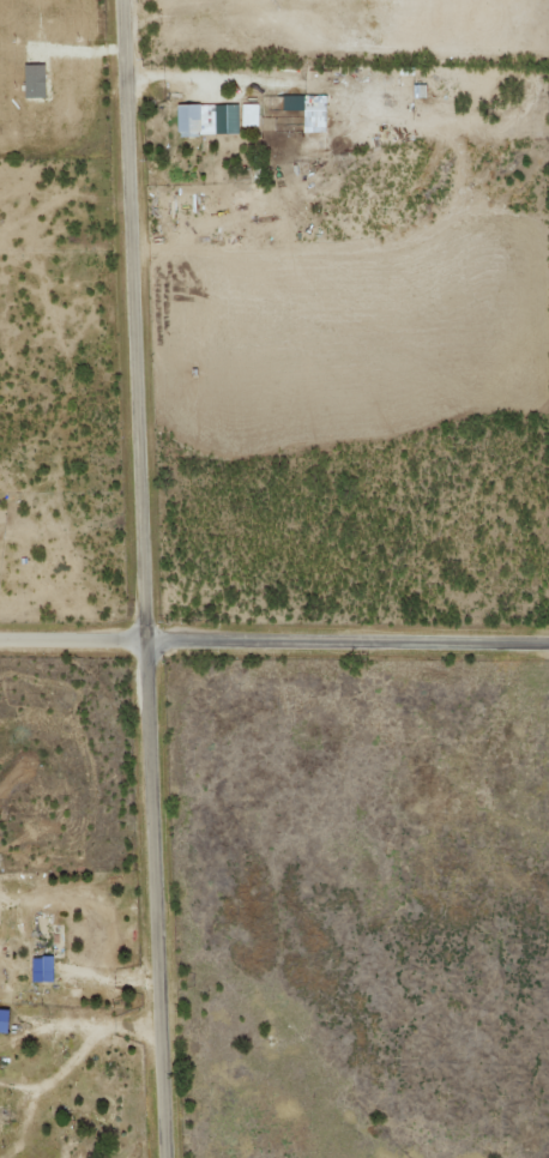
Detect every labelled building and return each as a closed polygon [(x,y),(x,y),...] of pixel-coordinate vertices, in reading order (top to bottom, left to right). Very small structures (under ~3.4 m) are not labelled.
[(44,64),(24,64),(24,98),(44,97),(44,64)] [(415,86),(416,98),(426,98),(425,86),(415,86)] [(325,96),(282,96),(282,111),(303,111),(302,132),(324,133),(325,96)] [(239,135),(238,104),(176,105),(176,136),(239,135)] [(241,127),(258,127),(259,105),(242,104),(241,127)] [(52,982),(52,955),(31,956),(31,982),(52,982)]
